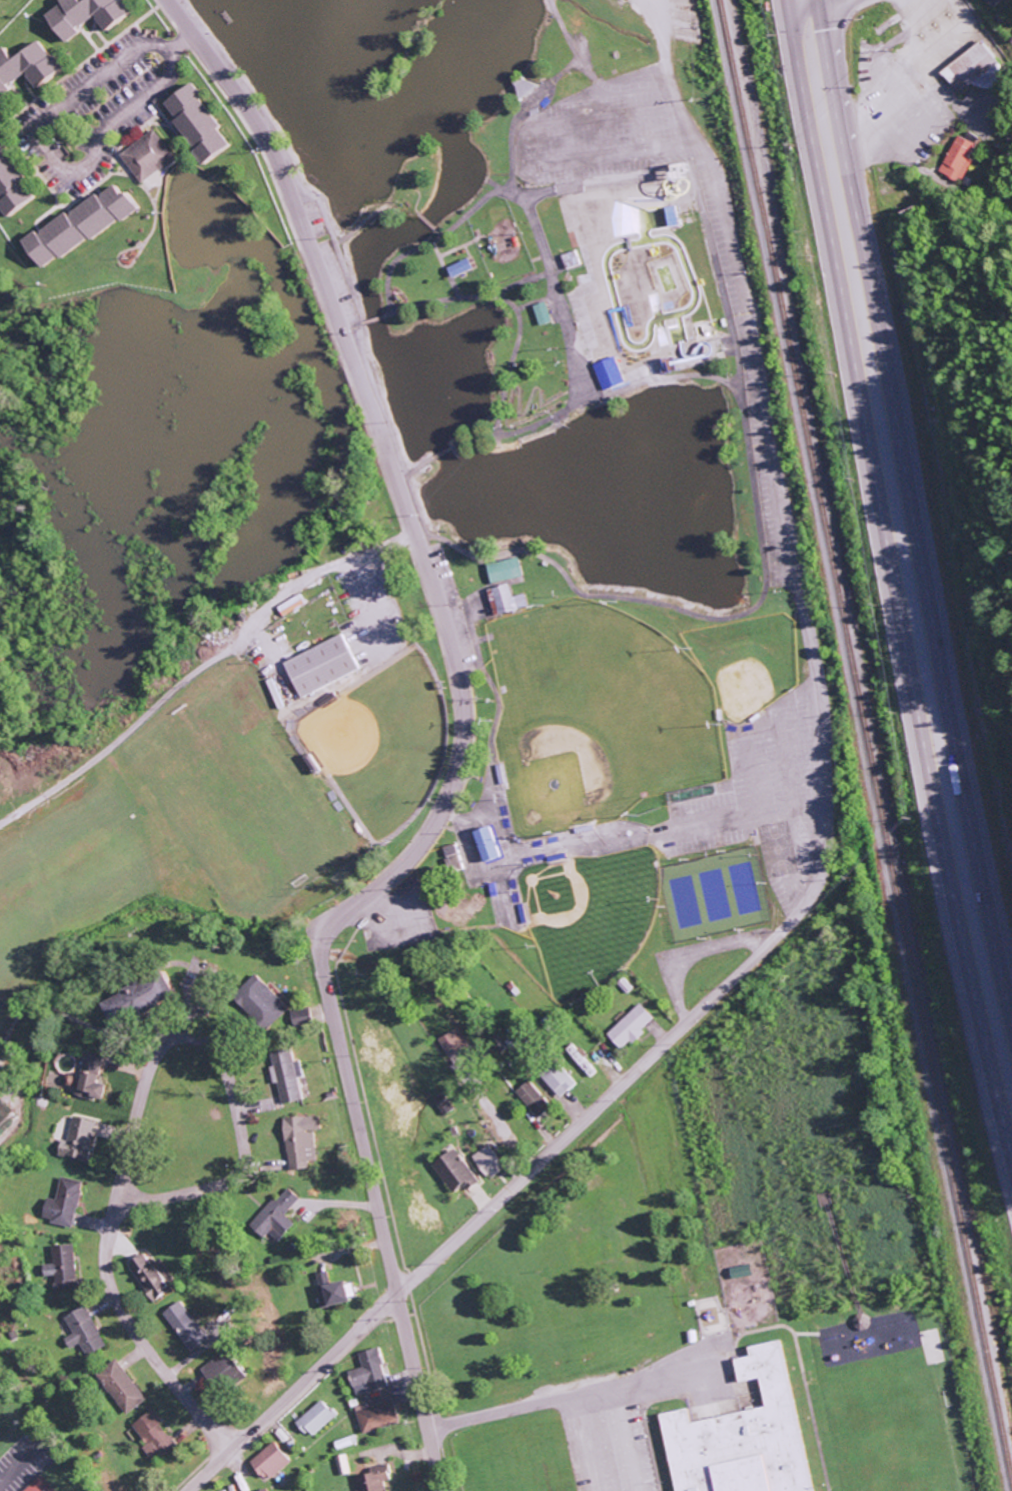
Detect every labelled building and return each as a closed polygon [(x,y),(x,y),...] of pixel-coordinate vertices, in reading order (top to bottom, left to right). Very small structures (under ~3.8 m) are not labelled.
[(139,10),(130,0),(95,0),(92,2),(90,0),(68,0),(50,17),(73,42),(100,17),(115,33),(139,10)] [(991,8),(997,0),(980,0),(991,8)] [(937,72),(955,95),(973,81),(982,93),(1005,75),(978,40),(937,72)] [(0,58),(0,102),(18,90),(14,85),(32,74),(42,89),(69,72),(48,41),(21,59),(14,49),(0,58)] [(208,165),(237,148),(200,85),(171,103),(181,121),(208,165)] [(121,155),(143,184),(178,158),(157,129),(121,155)] [(961,182),(971,160),(967,158),(974,144),(955,135),(939,172),(961,182)] [(42,198),(1,137),(0,138),(0,197),(13,217),(42,198)] [(142,209),(123,179),(27,243),(32,251),(36,249),(49,269),(142,209)] [(662,209),(666,228),(682,225),(678,206),(662,209)] [(456,278),(476,268),(471,258),(451,268),(456,278)] [(535,305),(540,326),(553,323),(548,302),(535,305)] [(628,383),(616,356),(594,365),(605,392),(628,383)] [(489,564),(493,584),(525,576),(521,557),(489,564)] [(489,590),(495,616),(531,608),(527,594),(514,597),(512,584),(489,590)] [(361,672),(346,635),(287,660),(302,697),(361,672)] [(480,862),(496,855),(484,825),(468,831),(480,862)] [(446,872),(459,868),(452,843),(439,847),(446,872)] [(167,992),(156,970),(95,1000),(106,1022),(167,992)] [(285,1008),(252,973),(228,996),(261,1031),(285,1008)] [(618,1048),(626,1040),(629,1043),(652,1018),(636,1002),(605,1035),(618,1048)] [(289,1024),(307,1023),(306,1008),(288,1009),(289,1024)] [(434,1039),(445,1057),(466,1044),(454,1026),(434,1039)] [(563,1048),(587,1078),(594,1072),(578,1052),(579,1052),(571,1043),(563,1048)] [(299,1099),(294,1077),(301,1076),(298,1061),(290,1063),(287,1048),(265,1053),(271,1083),(274,1082),(278,1103),(299,1099)] [(99,1054),(81,1050),(72,1094),(97,1099),(100,1084),(94,1083),(99,1054)] [(558,1098),(574,1084),(552,1060),(536,1074),(558,1098)] [(512,1092),(535,1117),(548,1105),(525,1080),(512,1092)] [(439,1115),(450,1109),(440,1093),(430,1099),(439,1115)] [(63,1141),(57,1139),(54,1155),(83,1161),(92,1121),(69,1116),(63,1141)] [(305,1169),(304,1161),(312,1160),(311,1131),(316,1131),(315,1116),(281,1117),(283,1170),(305,1169)] [(482,1179),(500,1170),(487,1145),(469,1154),(482,1179)] [(427,1164),(449,1192),(458,1185),(462,1191),(475,1181),(449,1147),(427,1164)] [(69,1228),(79,1182),(57,1177),(52,1200),(42,1198),(38,1217),(47,1219),(46,1222),(69,1228)] [(247,1226),(260,1238),(266,1232),(275,1240),(291,1222),(282,1214),(296,1198),(283,1186),(247,1226)] [(47,1246),(49,1263),(39,1264),(40,1276),(50,1275),(52,1291),(74,1288),(69,1243),(47,1246)] [(124,1261),(150,1301),(169,1289),(165,1282),(170,1279),(157,1258),(147,1264),(139,1252),(124,1261)] [(339,1280),(326,1282),(324,1270),(313,1272),(319,1306),(343,1301),(339,1280)] [(186,1352),(204,1341),(178,1300),(160,1312),(186,1352)] [(66,1349),(76,1343),(83,1356),(102,1345),(81,1305),(60,1317),(69,1334),(60,1339),(66,1349)] [(672,1490),(808,1490),(780,1339),(745,1346),(746,1356),(730,1359),(735,1382),(756,1378),(762,1408),(687,1421),(685,1408),(658,1413),(672,1490)] [(352,1396),(385,1386),(373,1347),(354,1353),(359,1367),(345,1371),(352,1396)] [(241,1379),(222,1350),(201,1365),(220,1393),(241,1379)] [(142,1401),(114,1358),(93,1373),(121,1415),(142,1401)] [(359,1433),(396,1421),(389,1398),(352,1409),(359,1433)] [(333,1417),(319,1400),(293,1421),(308,1438),(333,1417)] [(128,1425),(143,1444),(139,1447),(150,1462),(173,1445),(156,1423),(159,1421),(150,1408),(128,1425)] [(246,1459),(259,1481),(286,1464),(273,1442),(246,1459)] [(332,1456),(337,1476),(348,1473),(343,1454),(332,1456)] [(354,1490),(381,1490),(379,1481),(385,1480),(382,1464),(366,1467),(367,1473),(351,1476),(354,1490)]
